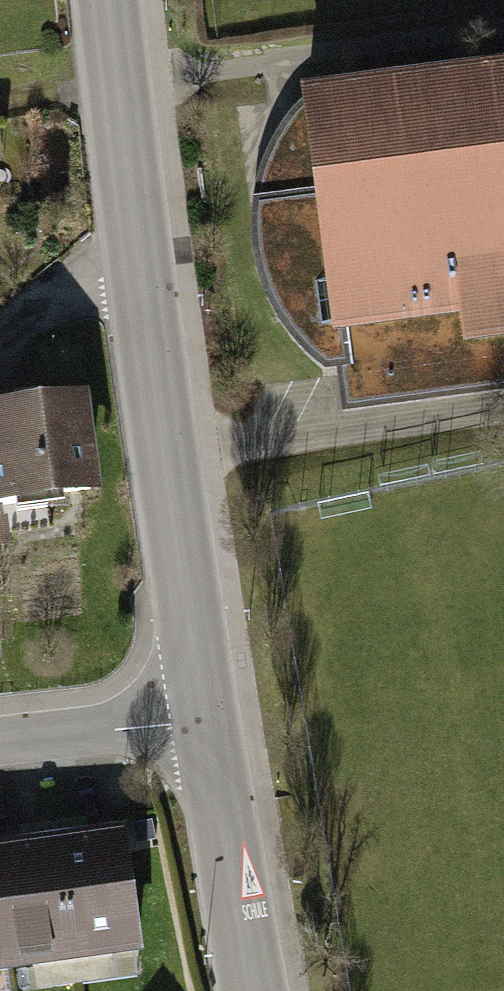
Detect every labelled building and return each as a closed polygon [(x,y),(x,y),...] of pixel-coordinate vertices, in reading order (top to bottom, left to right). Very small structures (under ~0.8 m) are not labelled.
[(340,365),(345,408),(503,387),(503,71),(306,97),(318,197),(301,199),(299,186),(276,190),(277,202),(258,204),(257,231),(258,250),(263,276),(271,299),(285,323),(305,347),(326,367),(340,365)] [(13,530),(10,506),(93,496),(80,380),(73,381),(0,389),(0,532),(13,530)] [(121,824),(60,833),(79,954),(143,947),(121,824)] [(0,842),(0,892),(11,963),(79,954),(60,833),(0,842)] [(11,963),(0,892),(0,965),(11,963)]
